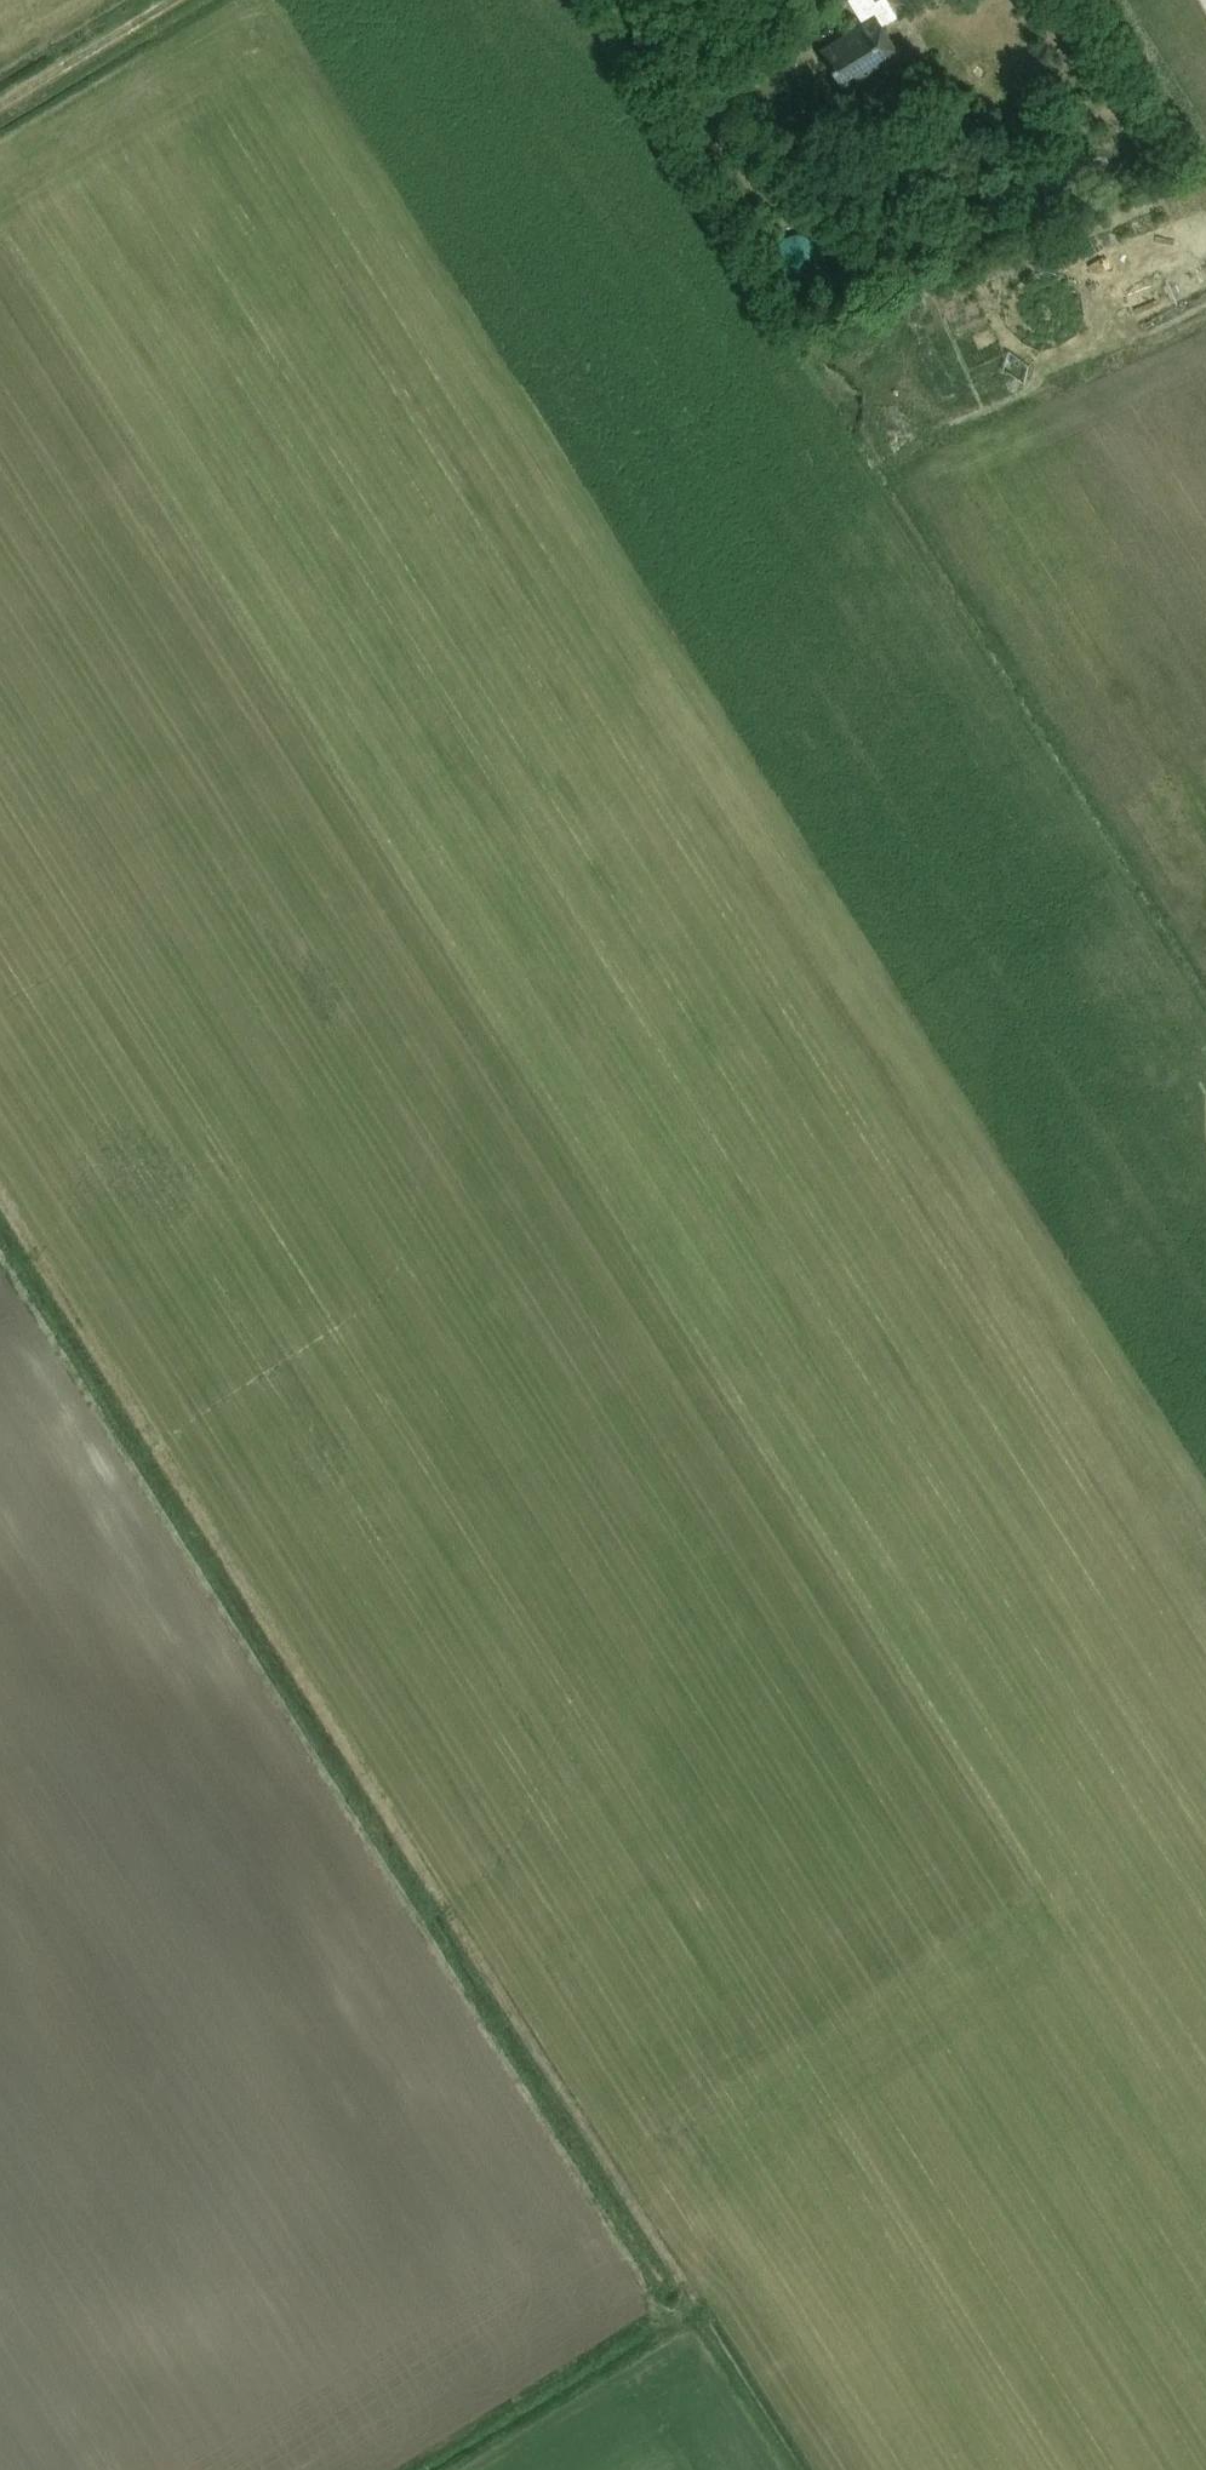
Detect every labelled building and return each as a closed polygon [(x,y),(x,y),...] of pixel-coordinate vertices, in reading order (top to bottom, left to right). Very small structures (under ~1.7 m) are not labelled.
[(876,18),(821,51),(841,84),(855,75),(861,84),(901,60),(876,18)]
